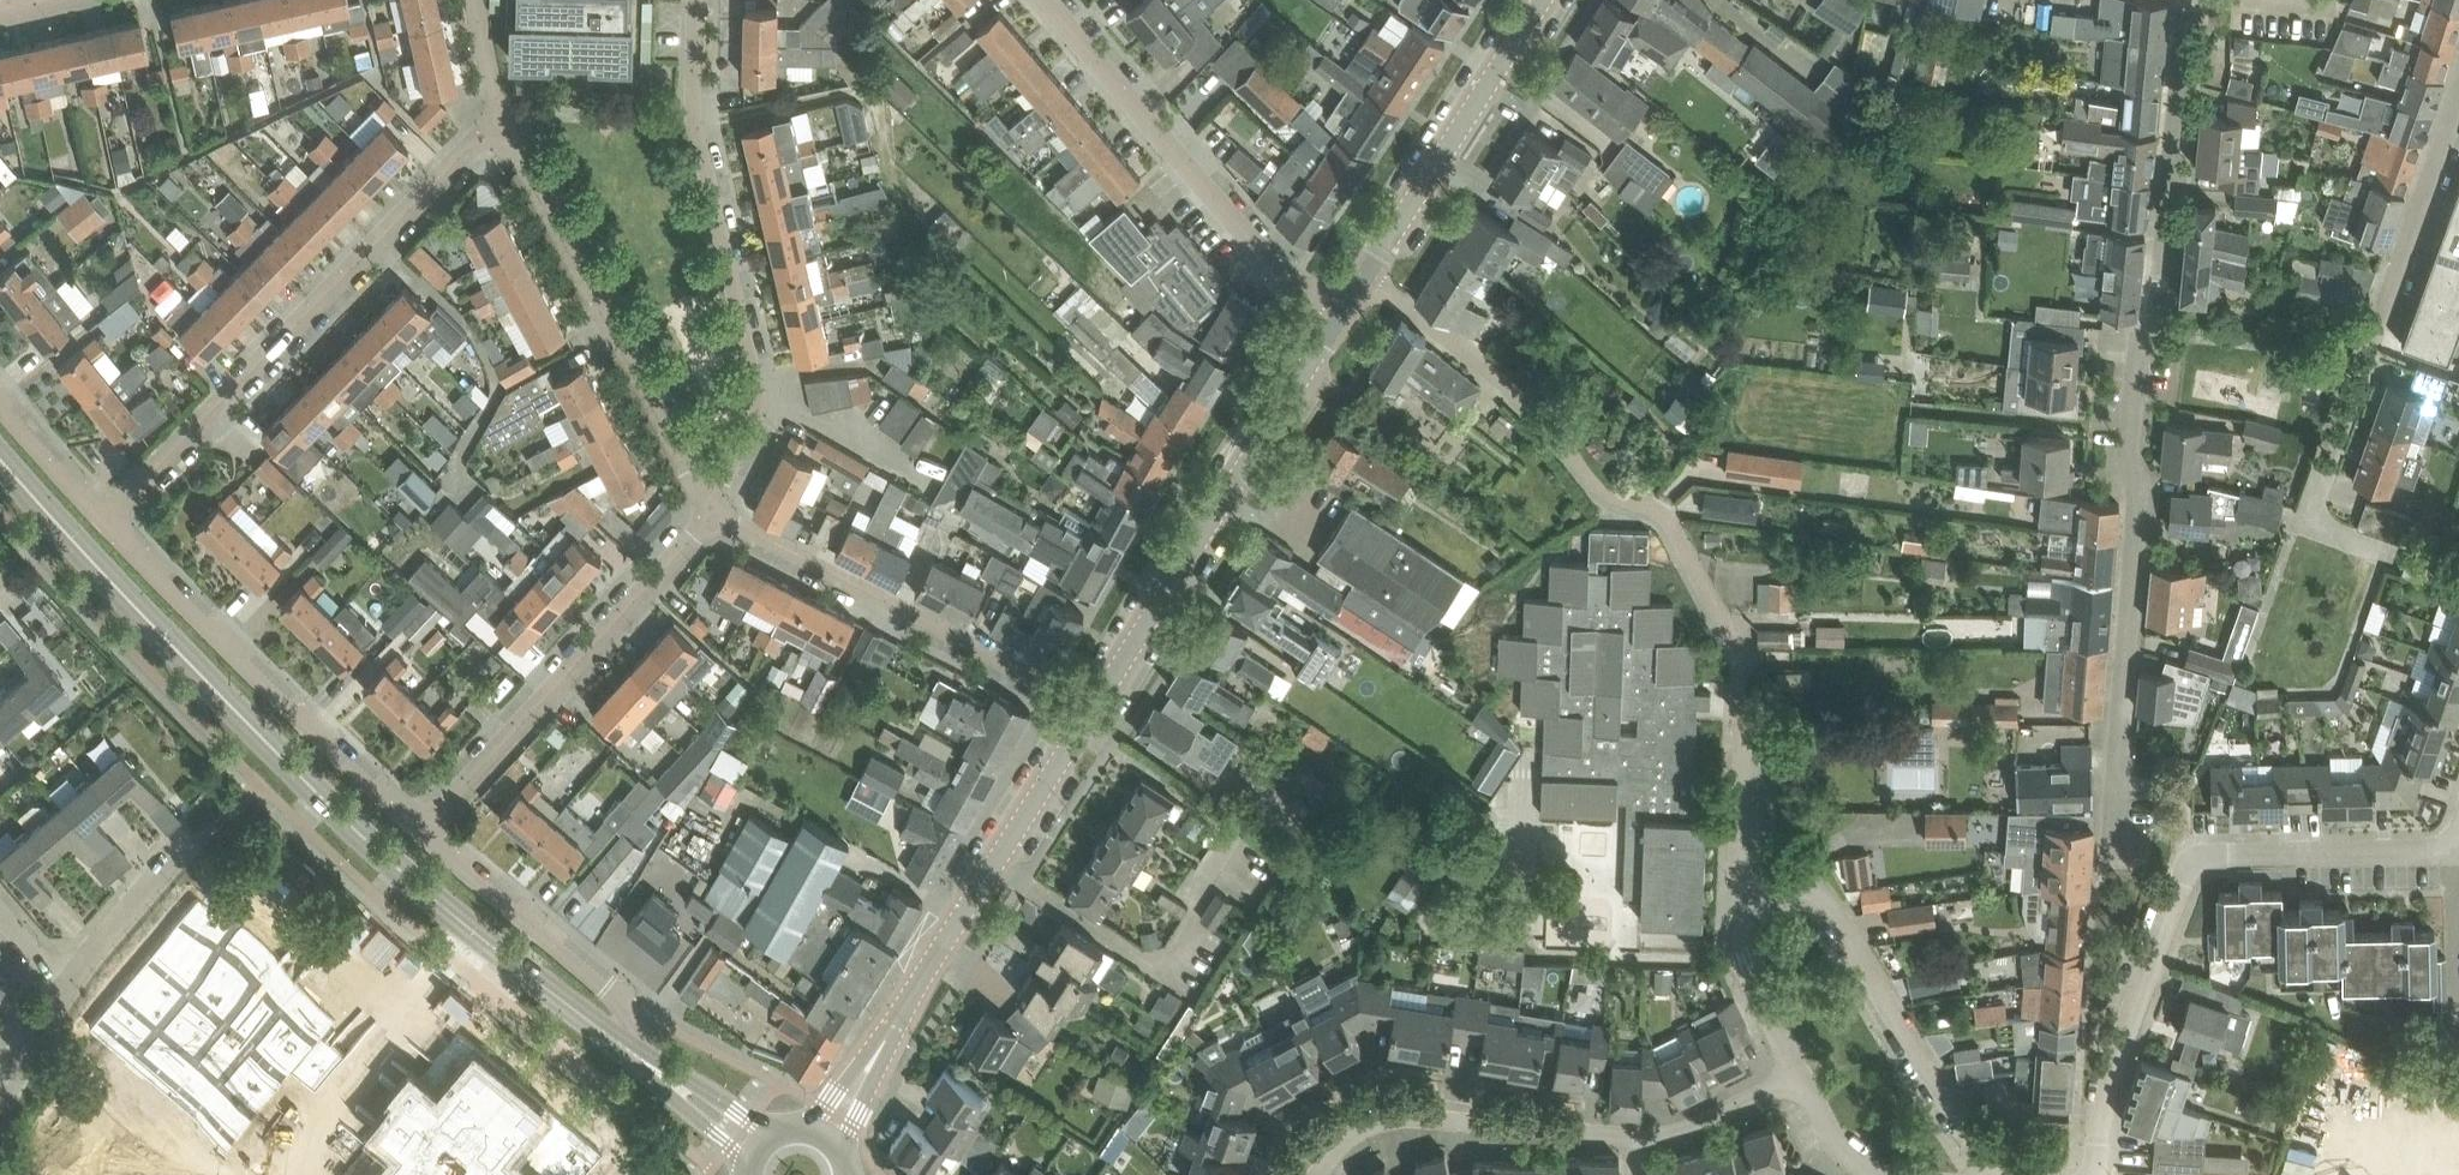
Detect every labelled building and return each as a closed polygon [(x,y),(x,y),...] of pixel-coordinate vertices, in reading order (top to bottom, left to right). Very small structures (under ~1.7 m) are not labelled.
[(245,79),(243,67),(227,0),(220,0),(198,5),(206,40),(221,36),(225,54),(226,53),(230,70),(231,70),(234,82),(245,79)] [(243,67),(255,65),(251,47),(255,46),(251,29),(263,27),(257,0),(227,0),(243,67)] [(292,20),(287,0),(257,0),(263,27),(292,20)] [(292,20),(320,13),(317,0),(287,0),(292,20)] [(320,13),(324,32),(349,26),(348,24),(364,20),(360,2),(348,5),(347,0),(317,0),(320,13)] [(436,0),(403,0),(409,26),(440,19),(436,0)] [(514,60),(553,61),(554,55),(593,56),(594,62),(632,63),(633,25),(627,25),(628,0),(508,0),(508,22),(515,22),(514,60)] [(853,4),(849,0),(825,0),(807,18),(824,35),(841,17),(851,26),(863,14),(853,4)] [(905,7),(913,0),(892,0),(900,11),(905,7)] [(905,7),(914,19),(937,0),(913,0),(905,7)] [(959,9),(970,0),(952,0),(959,9)] [(1147,34),(1177,9),(1170,0),(1142,0),(1128,12),(1147,34)] [(1400,0),(1401,7),(1433,28),(1436,23),(1452,34),(1470,8),(1465,4),(1459,0),(1400,0)] [(1671,66),(1690,41),(1672,28),(1657,17),(1648,11),(1649,10),(1644,6),(1636,16),(1611,0),(1603,0),(1577,41),(1582,45),(1597,54),(1609,62),(1620,70),(1637,43),(1671,66)] [(1657,17),(1672,28),(1690,41),(1714,59),(1731,72),(1730,73),(1738,80),(1739,80),(1828,149),(1844,111),(1853,74),(1837,61),(1816,89),(1753,41),(1751,45),(1711,14),(1710,16),(1686,0),(1639,0),(1645,4),(1644,6),(1649,10),(1648,11),(1657,17)] [(1849,32),(1867,4),(1861,0),(1819,0),(1818,2),(1828,8),(1824,16),(1849,32)] [(1867,11),(1890,16),(1895,0),(1869,0),(1867,11)] [(1929,0),(1928,3),(1981,15),(1984,0),(1928,0),(1929,0)] [(2169,1),(2159,0),(2100,0),(2098,15),(2076,13),(2074,35),(2104,34),(2104,35),(2129,35),(2166,38),(2169,1)] [(2371,0),(2353,0),(2351,3),(2350,5),(2355,6),(2368,10),(2371,0)] [(2426,28),(2405,21),(2401,34),(2422,40),(2454,49),(2458,32),(2458,9),(2430,0),(2423,0),(2421,7),(2431,10),(2426,28)] [(2458,9),(2458,0),(2430,0),(2458,9)] [(178,46),(189,44),(195,73),(212,69),(206,40),(198,5),(170,12),(178,46)] [(746,42),(778,43),(779,25),(779,8),(747,8),(746,42)] [(1177,9),(1147,34),(1167,58),(1182,45),(1198,64),(1222,40),(1200,14),(1189,23),(1177,9)] [(1372,20),(1355,9),(1348,19),(1366,30),(1372,20)] [(939,39),(962,21),(963,20),(955,10),(931,30),(939,39)] [(974,83),(981,77),(1025,40),(1001,11),(978,31),(992,47),(963,71),(974,83)] [(375,35),(392,31),(389,17),(372,21),(375,35)] [(834,44),(824,35),(807,18),(801,25),(800,43),(832,44),(834,44)] [(147,53),(145,42),(139,19),(111,25),(119,60),(147,53)] [(440,19),(409,26),(416,60),(448,52),(440,19)] [(352,38),(368,34),(364,20),(348,24),(349,26),(352,38)] [(1414,22),(1400,42),(1379,28),(1374,24),(1366,36),(1410,65),(1413,61),(1428,71),(1446,44),(1414,22)] [(2333,46),(2357,52),(2366,55),(2373,33),(2343,24),(2333,46)] [(111,25),(82,32),(90,66),(119,60),(111,25)] [(952,57),(975,37),(967,27),(943,47),(952,57)] [(395,43),(392,31),(375,35),(381,60),(398,56),(395,43)] [(82,32),(54,38),(62,73),(90,66),(82,32)] [(296,37),(299,54),(311,51),(307,34),(296,37)] [(2129,35),(2104,35),(2099,80),(2125,83),(2125,84),(2161,87),(2166,38),(2129,35)] [(1401,111),(1405,104),(1428,71),(1413,61),(1410,65),(1366,36),(1359,47),(1385,65),(1373,83),(1370,87),(1368,89),(1401,111)] [(286,57),(299,54),(296,37),(282,40),(286,57)] [(2243,52),(2249,47),(2250,38),(2235,37),(2234,51),(2243,52)] [(41,112),(53,110),(54,110),(50,93),(54,92),(49,75),(62,73),(54,38),(25,45),(33,79),(44,124),(41,112)] [(1909,43),(1899,39),(1886,82),(1897,86),(1909,43)] [(1012,70),(1026,87),(1049,68),(1025,40),(981,77),(991,89),(1001,80),(1012,70)] [(2454,49),(2422,40),(2418,51),(2395,44),(2390,58),(2445,78),(2454,49)] [(788,63),(838,63),(832,44),(800,43),(778,43),(746,42),(745,77),(778,77),(778,75),(787,73),(788,63)] [(33,79),(25,45),(0,51),(0,65),(5,85),(20,82),(32,130),(45,127),(44,124),(33,79)] [(2349,76),(2357,52),(2333,46),(2323,69),(2349,76)] [(354,52),(358,67),(373,63),(369,48),(354,52)] [(1943,57),(1930,54),(1920,51),(1915,75),(1937,80),(1943,57)] [(448,52),(416,60),(424,93),(455,85),(448,52)] [(1372,154),(1401,111),(1368,89),(1370,87),(1327,52),(1317,65),(1362,100),(1353,112),(1337,101),(1325,119),(1340,132),(1372,154)] [(1626,91),(1595,66),(1576,52),(1553,86),(1621,138),(1648,104),(1628,88),(1626,91)] [(939,60),(934,54),(927,60),(927,67),(934,74),(938,69),(939,60)] [(2390,58),(2390,60),(2383,58),(2378,78),(2393,83),(2405,87),(2401,100),(2434,109),(2445,78),(2390,58)] [(1738,80),(1730,73),(1731,72),(1714,59),(1705,71),(1731,91),(1739,80),(1738,80)] [(188,75),(185,61),(169,64),(172,79),(188,75)] [(1277,126),(1301,101),(1258,61),(1235,86),(1277,126)] [(149,84),(165,80),(162,66),(145,70),(149,84)] [(998,136),(1010,148),(1050,113),(1051,114),(1072,96),(1049,68),(1026,87),(1039,102),(998,136)] [(2213,85),(2250,94),(2254,78),(2217,68),(2213,85)] [(321,73),(306,76),(308,87),(323,84),(321,73)] [(898,74),(884,89),(900,103),(914,88),(898,74)] [(2002,93),(2012,93),(2013,79),(2003,78),(2002,93)] [(113,112),(105,80),(94,83),(98,100),(101,115),(113,112)] [(85,103),(98,100),(94,83),(81,86),(85,103)] [(2161,87),(2125,84),(2121,122),(2158,125),(2161,87)] [(589,85),(574,85),(574,99),(589,100),(589,85)] [(353,104),(339,90),(325,104),(339,118),(353,104)] [(2119,100),(2110,99),(2099,96),(2078,94),(2076,115),(2089,117),(2116,122),(2119,100)] [(414,117),(426,129),(447,108),(435,96),(414,117)] [(1072,141),(1095,122),(1072,96),(1051,114),(1050,113),(1010,148),(1021,158),(1031,150),(1032,150),(1060,127),(1072,141)] [(375,107),(386,119),(395,109),(383,97),(373,106),(375,107)] [(848,98),(838,101),(847,141),(872,135),(865,106),(848,98)] [(2380,107),(2373,127),(2423,140),(2432,114),(2434,109),(2401,100),(2398,99),(2393,112),(2380,107)] [(2202,113),(2199,140),(2259,146),(2262,121),(2255,121),(2257,103),(2252,102),(2228,100),(2227,116),(2202,113)] [(1369,157),(1349,144),(1337,136),(1316,116),(1305,106),(1294,118),(1293,118),(1321,143),(1327,139),(1332,143),(1315,170),(1347,191),(1369,157)] [(2346,121),(2349,110),(2329,106),(2327,117),(2343,122),(2343,121),(2346,121)] [(407,148),(382,123),(386,119),(375,107),(350,133),(361,143),(387,168),(407,148)] [(746,129),(746,130),(752,156),(753,161),(816,148),(813,134),(799,137),(792,111),(774,115),(776,122),(775,122),(769,123),(746,129)] [(2151,180),(2154,162),(2157,133),(2100,127),(2101,120),(2089,119),(2089,117),(2076,115),(2076,116),(2065,115),(2062,143),(2096,146),(2095,150),(2114,152),(2113,158),(2092,156),(2090,173),(2113,177),(2151,180)] [(2327,117),(2319,115),(2316,129),(2339,135),(2343,122),(2327,117)] [(1835,138),(1863,146),(1870,123),(1845,116),(1835,138)] [(1073,142),(1061,152),(1072,166),(1056,179),(1058,181),(1048,190),(1060,201),(1068,192),(1074,186),(1084,178),(1095,168),(1096,169),(1118,150),(1095,122),(1072,141),(1073,142)] [(2362,158),(2364,159),(2358,176),(2361,176),(2372,180),(2405,191),(2423,140),(2373,127),(2362,158)] [(1558,148),(1527,128),(1511,152),(1560,183),(1576,158),(1585,164),(1592,153),(1586,149),(1566,136),(1558,148)] [(324,132),(316,140),(329,152),(337,144),(324,132)] [(14,139),(1,141),(3,151),(16,148),(14,139)] [(307,150),(331,174),(320,185),(346,210),(367,189),(341,164),(316,140),(307,150)] [(2259,146),(2199,140),(2196,166),(2221,169),(2219,184),(2259,188),(2263,147),(2259,146)] [(361,143),(349,156),(341,164),(367,189),(387,168),(361,143)] [(127,144),(119,146),(112,148),(117,172),(132,169),(127,144)] [(1240,144),(1230,156),(1252,176),(1263,164),(1240,144)] [(761,194),(793,187),(793,188),(810,184),(805,162),(819,159),(816,148),(753,161),(761,194)] [(1068,192),(1060,201),(1071,212),(1078,206),(1080,208),(1108,184),(1119,197),(1123,193),(1142,177),(1118,150),(1096,169),(1095,168),(1084,178),(1074,186),(1068,192)] [(1300,191),(1332,213),(1347,191),(1315,170),(1314,171),(1293,151),(1281,165),(1269,181),(1295,198),(1300,191)] [(880,168),(876,152),(862,155),(865,171),(875,169),(880,168)] [(1552,198),(1551,197),(1560,183),(1511,152),(1495,177),(1527,198),(1519,209),(1540,222),(1546,227),(1555,212),(1546,205),(1552,198)] [(6,182),(16,173),(0,153),(0,174),(6,182)] [(1644,184),(1631,174),(1619,191),(1647,212),(1675,175),(1659,163),(1644,184)] [(288,194),(300,205),(326,231),(346,210),(320,185),(309,173),(297,185),(275,164),(266,173),(275,182),(288,194)] [(2113,177),(2090,173),(2088,196),(2080,195),(2078,212),(2109,215),(2108,218),(2147,222),(2151,180),(2113,177)] [(182,187),(169,174),(158,185),(171,198),(182,187)] [(2351,174),(2343,197),(2396,215),(2405,191),(2372,180),(2361,176),(2358,176),(2351,174)] [(55,206),(67,196),(68,196),(55,181),(55,180),(42,190),(55,206)] [(1269,181),(1256,198),(1279,219),(1312,242),(1332,213),(1300,191),(1295,198),(1269,181)] [(288,194),(275,182),(266,191),(279,203),(288,194)] [(842,197),(829,200),(814,204),(810,184),(793,188),(793,187),(761,194),(769,227),(800,220),(832,213),(845,209),(842,197)] [(2343,197),(2347,187),(2338,184),(2335,194),(2343,197)] [(126,194),(135,203),(143,195),(134,186),(126,194)] [(82,190),(63,204),(86,233),(105,219),(82,190)] [(2277,215),(2278,196),(2259,194),(2237,192),(2235,211),(2276,214),(2277,215)] [(91,199),(103,215),(111,209),(98,193),(91,199)] [(2396,215),(2343,197),(2332,193),(2323,219),(2334,223),(2332,231),(2354,239),(2356,233),(2387,243),(2396,215)] [(2447,219),(2458,223),(2458,196),(2456,194),(2447,219)] [(2300,197),(2292,197),(2278,196),(2277,215),(2276,214),(2275,221),(2293,223),(2300,197)] [(1602,224),(1609,216),(1592,198),(1584,207),(1602,224)] [(2048,220),(2050,204),(2020,201),(2019,217),(2048,220)] [(2190,201),(2185,249),(2204,251),(2247,260),(2250,233),(2213,226),(2216,204),(2190,201)] [(1126,204),(1096,230),(1091,234),(1131,275),(1158,303),(1177,322),(1215,345),(1235,358),(1266,308),(1233,288),(1234,286),(1179,221),(1169,229),(1158,216),(1149,224),(1152,227),(1148,230),(1126,204)] [(300,205),(279,226),(305,252),(326,231),(300,205)] [(1545,250),(1547,251),(1555,238),(1516,213),(1509,225),(1477,205),(1454,241),(1487,262),(1499,271),(1513,247),(1537,262),(1545,250)] [(927,225),(945,242),(964,224),(946,206),(927,225)] [(833,214),(836,227),(844,225),(849,218),(847,210),(833,214)] [(491,257),(518,241),(503,212),(475,227),(463,234),(479,265),(492,259),(491,257)] [(816,217),(819,229),(835,225),(832,213),(816,216),(816,217)] [(243,214),(234,223),(247,235),(248,235),(259,247),(285,272),(305,252),(279,226),(268,215),(259,224),(258,223),(255,226),(243,214)] [(2447,219),(2438,243),(2458,251),(2458,223),(2447,219)] [(769,227),(776,260),(808,253),(800,220),(769,227)] [(11,232),(2,221),(0,223),(0,241),(11,232)] [(285,272),(259,247),(248,235),(247,235),(234,223),(225,232),(236,244),(232,248),(245,261),(238,267),(265,293),(285,272)] [(1998,246),(2010,247),(2012,228),(2000,226),(1998,246)] [(2110,231),(2109,231),(2089,229),(2087,243),(2085,243),(2082,267),(2097,268),(2097,266),(2105,267),(2100,312),(2136,316),(2145,235),(2110,231)] [(405,253),(439,287),(455,273),(419,238),(405,253)] [(1555,238),(1547,251),(1565,263),(1574,250),(1555,238)] [(518,241),(491,257),(492,259),(499,272),(483,281),(485,285),(471,293),(477,304),(491,297),(490,295),(535,271),(518,241)] [(1416,299),(1429,308),(1450,322),(1451,321),(1474,336),(1488,314),(1464,299),(1487,262),(1454,241),(1453,241),(1416,299)] [(2429,268),(2458,278),(2458,251),(2438,243),(2429,268)] [(873,259),(844,266),(831,269),(826,249),(808,253),(776,260),(784,293),(847,279),(876,272),(873,259)] [(2204,251),(2185,249),(2180,296),(2218,300),(2220,281),(2243,286),(2247,260),(2204,251)] [(17,314),(40,296),(54,285),(26,251),(0,272),(0,293),(17,314)] [(162,252),(153,262),(161,270),(171,260),(162,252)] [(244,314),(218,288),(206,277),(195,266),(184,254),(176,262),(186,273),(185,274),(197,286),(186,298),(184,295),(224,335),(244,314)] [(215,267),(204,256),(195,266),(206,277),(218,288),(244,314),(265,293),(238,267),(230,275),(218,264),(215,267)] [(1969,278),(1971,259),(1941,256),(1939,275),(1969,278)] [(2355,263),(2322,256),(2318,276),(2351,283),(2355,263)] [(110,308),(127,296),(139,286),(134,268),(100,295),(110,308)] [(2458,306),(2458,278),(2429,268),(2421,292),(2458,306)] [(69,270),(54,282),(77,312),(92,301),(69,270)] [(491,297),(477,304),(483,315),(497,307),(500,312),(516,304),(523,317),(551,302),(535,271),(490,295),(491,297)] [(1158,303),(1131,275),(1120,286),(1148,314),(1133,329),(1166,361),(1185,373),(1181,378),(1210,397),(1232,362),(1208,347),(1173,325),(1156,309),(1154,306),(1158,303)] [(939,278),(924,295),(934,305),(950,288),(939,278)] [(784,293),(792,325),(823,318),(819,302),(836,297),(836,294),(850,290),(847,279),(784,293)] [(1906,307),(1908,291),(1909,287),(1871,282),(1867,307),(1906,312),(1906,307)] [(81,318),(72,307),(54,285),(40,296),(17,314),(44,347),(81,318)] [(424,344),(436,333),(453,349),(469,333),(439,304),(433,311),(407,286),(386,306),(424,343),(424,344)] [(2412,316),(2458,333),(2458,332),(2458,333),(2458,306),(2421,292),(2412,316)] [(224,335),(184,295),(163,316),(203,355),(224,335)] [(127,296),(110,308),(96,319),(111,338),(141,314),(127,296)] [(540,347),(546,343),(567,332),(551,302),(523,317),(540,347)] [(1190,428),(1210,397),(1181,378),(1174,390),(1120,339),(1131,330),(1103,302),(1090,315),(1084,309),(1070,324),(1158,408),(1190,428)] [(1919,303),(1918,326),(1938,327),(1938,304),(1919,303)] [(386,306),(366,327),(392,352),(401,343),(415,357),(426,346),(424,344),(424,343),(386,306)] [(2458,333),(2412,316),(2402,343),(2449,359),(2458,333)] [(831,352),(823,318),(792,325),(800,359),(831,352)] [(1459,415),(1467,404),(1481,385),(1424,341),(1427,336),(1403,319),(1371,369),(1396,385),(1399,382),(1414,393),(1420,386),(1459,415)] [(2033,319),(2032,335),(2011,333),(2009,363),(2028,365),(2028,366),(2076,371),(2079,340),(2084,340),(2085,323),(2033,319)] [(170,348),(166,343),(173,336),(161,324),(152,332),(158,338),(164,344),(170,348)] [(382,386),(383,385),(396,397),(404,389),(392,377),(403,365),(391,353),(392,352),(366,327),(346,348),(371,373),(370,374),(382,386)] [(846,348),(864,345),(861,332),(844,336),(846,348)] [(59,366),(86,399),(110,380),(91,358),(104,348),(95,337),(59,366)] [(157,365),(173,352),(174,351),(170,348),(164,344),(160,341),(146,352),(157,365)] [(915,362),(928,362),(927,346),(913,347),(915,362)] [(346,348),(325,369),(351,394),(370,374),(371,373),(346,348)] [(508,384),(537,367),(528,352),(523,355),(511,362),(508,357),(505,358),(496,363),(508,384)] [(138,357),(110,380),(86,399),(113,433),(128,422),(138,435),(167,411),(151,391),(127,399),(119,392),(148,371),(138,357)] [(885,375),(908,390),(918,376),(895,360),(885,375)] [(2028,365),(2009,363),(2008,363),(2004,406),(2053,411),(2077,414),(2079,398),(2074,397),(2076,371),(2028,366),(2028,365)] [(573,408),(600,392),(585,364),(557,379),(551,367),(508,390),(486,429),(497,449),(548,422),(539,406),(564,392),(573,408)] [(2374,421),(2421,439),(2424,430),(2413,427),(2420,408),(2436,413),(2450,375),(2418,364),(2409,388),(2389,380),(2374,421)] [(342,427),(355,439),(364,430),(353,418),(364,407),(351,394),(325,369),(305,390),(330,415),(342,427)] [(1701,378),(1707,383),(1710,385),(1717,376),(1713,373),(1708,369),(1701,378)] [(813,411),(874,398),(869,372),(807,379),(813,411)] [(383,385),(382,386),(374,395),(386,407),(396,397),(383,385)] [(480,401),(467,388),(453,401),(467,415),(480,401)] [(305,390),(284,411),(310,435),(330,415),(305,390)] [(1637,390),(1627,402),(1641,414),(1651,402),(1637,390)] [(590,439),(588,436),(616,422),(600,392),(573,408),(573,409),(561,415),(571,434),(553,444),(552,443),(527,456),(534,469),(559,456),(559,455),(574,447),(590,439)] [(904,441),(924,410),(899,393),(878,422),(904,441)] [(1664,408),(1677,419),(1690,404),(1676,393),(1664,408)] [(1103,396),(1100,408),(1112,415),(1177,451),(1190,428),(1158,408),(1150,422),(1103,396)] [(1995,398),(1995,406),(2003,407),(2004,398),(1995,398)] [(1031,425),(1046,435),(1059,415),(1043,405),(1031,425)] [(310,435),(284,411),(264,432),(289,456),(310,435)] [(1112,415),(1104,428),(1131,444),(1133,441),(1137,443),(1130,457),(1163,476),(1177,451),(1112,415)] [(1498,415),(1491,425),(1503,434),(1510,424),(1498,415)] [(2242,435),(2277,445),(2281,429),(2282,426),(2247,417),(2242,435)] [(2421,439),(2374,421),(2353,480),(2390,492),(2398,470),(2405,449),(2416,453),(2421,439)] [(460,434),(448,422),(437,434),(449,445),(460,434)] [(616,422),(588,436),(590,439),(605,467),(632,452),(616,422)] [(2163,467),(2187,469),(2198,471),(2200,455),(2229,457),(2232,431),(2203,428),(2203,427),(2167,424),(2163,467)] [(1341,476),(1349,464),(1391,491),(1395,484),(1407,491),(1414,479),(1361,446),(1362,444),(1334,426),(1313,459),(1314,459),(1306,471),(1333,489),(1341,476)] [(346,448),(355,439),(342,427),(333,435),(346,448)] [(364,430),(355,439),(366,449),(371,445),(369,435),(364,430)] [(794,434),(771,479),(799,492),(814,462),(798,453),(805,439),(794,434)] [(2001,477),(2049,480),(2073,481),(2074,476),(2068,475),(2071,439),(2023,436),(2021,466),(2002,465),(2001,477)] [(967,440),(946,478),(969,490),(961,505),(1054,558),(1047,570),(1076,587),(1078,582),(1097,593),(1112,566),(1041,525),(1044,520),(1036,515),(1039,509),(993,484),(978,476),(988,457),(989,456),(967,440)] [(559,455),(559,456),(564,466),(580,458),(574,447),(559,455)] [(1728,447),(1724,475),(1800,485),(1803,458),(1728,447)] [(843,448),(830,472),(836,475),(833,480),(855,492),(870,464),(843,448)] [(1126,542),(1147,504),(1084,462),(1087,458),(1076,451),(1064,469),(1107,498),(1093,523),(1126,542)] [(1092,451),(1087,458),(1084,462),(1147,504),(1161,480),(1127,462),(1127,464),(1111,453),(1106,461),(1092,451)] [(579,483),(566,491),(575,499),(597,519),(611,504),(649,483),(632,452),(605,467),(606,468),(579,483)] [(284,497),(286,495),(297,484),(267,454),(254,467),(284,497)] [(978,476),(993,484),(1003,465),(988,457),(978,476)] [(1956,481),(1988,485),(1989,463),(1958,461),(1956,481)] [(438,488),(437,487),(433,483),(415,465),(414,466),(401,480),(399,481),(398,482),(425,508),(426,509),(440,490),(438,488)] [(878,479),(882,472),(872,466),(866,477),(872,481),(878,479)] [(890,523),(902,501),(909,487),(891,478),(865,529),(852,522),(837,551),(868,567),(890,523)] [(810,538),(816,527),(803,521),(806,514),(792,506),(799,492),(771,479),(755,509),(783,524),(810,538)] [(1955,494),(1975,497),(1977,484),(1957,481),(1955,494)] [(2280,520),(2282,501),(2241,491),(2241,493),(2231,491),(2232,488),(2221,485),(2220,490),(2208,489),(2207,492),(2192,491),(2192,495),(2173,493),(2170,526),(2194,529),(2208,530),(2208,527),(2225,529),(2227,512),(2234,513),(2234,515),(2280,520)] [(921,509),(926,498),(912,491),(913,489),(909,487),(902,501),(920,510),(921,509)] [(1759,497),(1705,489),(1702,512),(1756,520),(1759,497)] [(230,555),(251,534),(263,522),(242,502),(243,501),(233,491),(199,525),(230,555)] [(488,533),(489,532),(498,521),(488,511),(497,502),(484,492),(466,511),(475,520),(475,521),(484,530),(488,533)] [(2039,524),(2079,527),(2117,531),(2120,503),(2081,498),(2042,493),(2039,524)] [(848,503),(832,494),(826,506),(842,515),(848,503)] [(597,519),(575,499),(564,512),(585,532),(597,519)] [(466,530),(475,521),(475,520),(466,512),(466,511),(465,512),(451,500),(432,521),(453,540),(464,529),(466,530)] [(2367,500),(2357,526),(2373,532),(2382,505),(2367,500)] [(933,502),(914,535),(914,536),(917,538),(928,544),(940,521),(947,509),(933,502)] [(1427,625),(1440,615),(1465,577),(1465,576),(1377,517),(1357,504),(1321,558),(1323,559),(1354,577),(1332,611),(1404,659),(1407,655),(1426,628),(1427,625)] [(2397,510),(2382,505),(2373,532),(2388,537),(2397,510)] [(1041,506),(1039,509),(1036,515),(1044,520),(1041,525),(1112,566),(1126,542),(1093,523),(1091,522),(1066,507),(1060,517),(1041,506)] [(842,516),(829,509),(819,528),(816,536),(829,542),(842,516)] [(940,521),(956,530),(963,518),(947,509),(940,521)] [(2410,514),(2397,510),(2388,537),(2400,541),(2410,514)] [(662,529),(649,517),(639,528),(652,540),(662,529)] [(398,536),(406,529),(398,521),(390,529),(398,536)] [(943,553),(956,530),(940,521),(928,544),(943,553)] [(331,533),(344,546),(355,535),(342,522),(331,533)] [(910,553),(917,538),(914,536),(914,535),(890,523),(868,567),(898,583),(913,554),(910,553)] [(563,525),(545,545),(583,580),(603,559),(577,535),(575,536),(563,525)] [(1550,585),(1550,598),(1525,597),(1524,635),(1500,634),(1498,673),(1522,674),(1521,711),(1545,712),(1541,814),(1618,816),(1619,801),(1627,801),(1624,898),(1642,898),(1641,920),(1679,921),(1702,922),(1703,922),(1707,817),(1694,817),(1695,776),(1691,776),(1693,717),(1694,690),(1695,690),(1695,680),(1697,641),(1673,640),(1674,602),(1650,602),(1652,564),(1636,564),(1613,563),(1613,570),(1602,570),(1603,560),(1649,562),(1650,529),(1638,529),(1591,527),(1589,559),(1590,559),(1590,562),(1571,561),(1551,561),(1550,585)] [(1706,530),(1706,543),(1723,542),(1722,529),(1706,530)] [(2117,536),(2079,533),(2050,530),(2048,554),(2043,553),(2042,568),(2073,573),(2089,574),(2113,576),(2117,536)] [(1266,536),(1265,535),(1244,568),(1264,581),(1286,596),(1293,584),(1332,611),(1354,577),(1323,559),(1315,572),(1291,556),(1293,554),(1292,553),(1294,549),(1268,532),(1266,536)] [(1779,532),(1778,541),(1788,542),(1789,533),(1779,532)] [(283,542),(271,553),(251,534),(230,555),(261,585),(294,552),(283,542)] [(1902,548),(1904,548),(1918,550),(1932,553),(1934,540),(1904,535),(1902,548)] [(1810,540),(1808,555),(1825,557),(1826,542),(1810,540)] [(583,580),(545,545),(537,554),(536,552),(531,557),(519,546),(512,554),(564,601),(583,580)] [(997,581),(1008,560),(992,553),(982,573),(997,581)] [(515,575),(504,587),(544,623),(564,601),(512,554),(503,564),(515,575)] [(410,576),(454,616),(472,596),(427,556),(410,576)] [(741,619),(751,601),(765,572),(735,556),(713,597),(711,603),(741,619)] [(1948,559),(1923,556),(1921,578),(1945,581),(1948,559)] [(1503,563),(1498,558),(1492,557),(1486,562),(1494,571),(1503,563)] [(942,605),(960,571),(934,558),(916,592),(942,605)] [(1025,569),(1008,560),(997,581),(995,585),(1012,594),(1025,569)] [(2191,569),(2177,568),(2153,565),(2147,618),(2171,620),(2201,624),(2207,572),(2191,571),(2191,569)] [(968,618),(979,597),(986,584),(960,571),(942,605),(968,618)] [(796,587),(765,572),(751,601),(781,616),(796,587)] [(15,585),(26,597),(39,585),(28,573),(15,585)] [(282,606),(313,636),(334,615),(314,595),(325,583),(315,573),(282,606)] [(1223,600),(1243,613),(1259,624),(1259,623),(1292,644),(1302,629),(1277,613),(1285,600),(1242,573),(1239,577),(1236,575),(1230,584),(1234,586),(1231,590),(1230,589),(1223,600)] [(2060,594),(2027,591),(2011,590),(2009,610),(2046,613),(2068,615),(2069,609),(2110,613),(2113,582),(2061,578),(2060,594)] [(1068,593),(1047,582),(1043,579),(1036,591),(1053,601),(1040,622),(1070,640),(1085,614),(1064,601),(1068,593)] [(2262,594),(2262,579),(2239,580),(2240,595),(2251,598),(2262,594)] [(2454,580),(2449,594),(2444,607),(2458,612),(2452,628),(2458,630),(2458,582),(2454,580)] [(1770,581),(1770,609),(1792,609),(1792,581),(1770,581)] [(478,603),(497,621),(506,629),(524,645),(544,623),(504,587),(499,582),(478,603)] [(804,643),(810,631),(825,602),(796,587),(781,616),(795,623),(788,635),(804,643)] [(430,600),(404,627),(419,641),(445,613),(430,600)] [(834,658),(840,646),(841,647),(856,618),(825,602),(810,631),(804,643),(834,658)] [(412,619),(398,606),(383,622),(396,635),(412,619)] [(1004,607),(992,630),(1027,649),(1028,647),(1057,664),(1070,640),(1040,622),(1033,634),(1012,622),(1017,615),(1004,607)] [(2069,609),(2068,615),(2046,613),(2044,646),(2067,648),(2068,642),(2108,643),(2110,613),(2069,609)] [(1196,642),(1216,655),(1266,686),(1276,670),(1247,652),(1240,661),(1234,657),(1250,632),(1237,623),(1216,610),(1212,616),(1208,617),(1205,621),(1207,625),(1196,642)] [(2369,612),(2364,626),(2378,631),(2383,617),(2369,612)] [(689,623),(702,635),(711,626),(698,614),(689,623)] [(344,667),(361,649),(377,633),(366,622),(354,634),(338,619),(334,615),(313,636),(344,667)] [(456,621),(449,628),(464,642),(470,635),(456,621)] [(692,681),(694,683),(718,657),(703,643),(699,647),(673,623),(654,645),(693,680),(692,681)] [(1817,623),(1817,645),(1845,645),(1845,623),(1817,623)] [(883,633),(866,624),(854,648),(861,652),(871,657),(883,633)] [(431,653),(448,634),(439,625),(422,644),(431,653)] [(766,646),(773,631),(761,625),(753,640),(766,646)] [(2429,650),(2458,661),(2458,630),(2452,628),(2447,642),(2434,638),(2429,650)] [(1302,629),(1292,644),(1301,650),(1293,662),(1321,681),(1342,648),(1314,630),(1311,635),(1302,629)] [(1758,644),(1789,645),(1789,629),(1759,629),(1758,644)] [(773,631),(766,646),(776,652),(784,636),(773,631)] [(29,670),(11,685),(42,721),(54,711),(44,699),(62,683),(20,634),(8,645),(29,670)] [(2372,639),(2363,636),(2358,651),(2373,656),(2376,647),(2372,639)] [(2068,642),(2067,648),(2062,708),(2103,711),(2108,643),(2068,642)] [(2235,659),(2191,644),(2184,663),(2215,673),(2229,677),(2235,659)] [(634,666),(660,690),(673,702),(692,681),(693,680),(654,645),(634,666)] [(2458,691),(2458,661),(2429,650),(2425,661),(2438,666),(2432,681),(2458,691)] [(496,671),(505,662),(494,652),(485,661),(496,671)] [(871,657),(861,652),(851,670),(869,679),(878,661),(871,657)] [(1205,696),(1232,714),(1245,723),(1256,706),(1244,698),(1244,697),(1217,679),(1221,674),(1189,653),(1169,683),(1189,696),(1201,703),(1205,696)] [(365,688),(396,718),(418,696),(397,676),(409,664),(399,654),(365,688)] [(2188,705),(2199,706),(2210,672),(2166,657),(2166,660),(2171,662),(2167,674),(2142,672),(2139,708),(2157,710),(2156,715),(2187,718),(2188,705)] [(2345,679),(2359,684),(2367,662),(2353,657),(2345,679)] [(774,662),(766,677),(781,684),(784,679),(789,669),(782,666),(774,662)] [(803,697),(806,698),(823,707),(840,675),(820,665),(803,697)] [(634,666),(615,687),(653,723),(672,703),(659,691),(660,690),(634,666)] [(2229,677),(2215,673),(2211,683),(2226,688),(2229,678),(2229,677)] [(941,677),(933,691),(950,700),(950,701),(1015,738),(1031,710),(998,691),(990,704),(941,677)] [(2257,710),(2257,695),(2257,688),(2234,679),(2227,699),(2257,710)] [(2353,698),(2359,684),(2345,679),(2341,689),(2353,698)] [(2405,700),(2410,702),(2410,703),(2450,717),(2455,719),(2458,709),(2458,691),(2432,681),(2427,695),(2405,687),(2400,698),(2405,700)] [(691,682),(684,690),(697,703),(705,695),(691,682)] [(31,709),(41,722),(42,721),(11,685),(0,695),(0,733),(1,735),(31,709)] [(620,733),(628,725),(641,737),(653,723),(615,687),(594,710),(620,733)] [(729,715),(739,704),(727,693),(717,704),(718,706),(729,715)] [(1178,757),(1180,753),(1198,765),(1203,759),(1219,770),(1239,740),(1218,727),(1212,736),(1199,727),(1205,718),(1193,710),(1193,709),(1173,695),(1164,709),(1156,703),(1138,731),(1159,744),(1178,757)] [(2257,710),(2257,713),(2279,713),(2279,695),(2278,695),(2257,695),(2257,710)] [(460,714),(450,704),(438,716),(418,696),(396,718),(427,748),(460,714)] [(2292,714),(2309,712),(2308,697),(2288,697),(2292,714)] [(2318,697),(2325,711),(2329,717),(2338,712),(2330,697),(2318,697)] [(1511,732),(1486,700),(1472,719),(1504,741),(1511,732)] [(2405,700),(2395,729),(2446,746),(2452,727),(2447,725),(2450,717),(2410,703),(2410,702),(2405,700)] [(950,701),(942,715),(941,714),(936,724),(971,743),(968,748),(1000,766),(1015,738),(950,701)] [(1979,701),(1979,722),(2018,723),(2018,702),(1979,701)] [(1813,704),(1798,704),(1798,713),(1813,713),(1813,704)] [(737,722),(729,715),(718,706),(702,731),(721,748),(737,722)] [(545,732),(556,742),(566,731),(555,720),(545,732)] [(1893,746),(1934,746),(1934,723),(1893,723),(1893,746)] [(2390,744),(2384,762),(2413,803),(2425,768),(2430,770),(2434,761),(2440,763),(2446,746),(2395,729),(2389,744),(2390,744)] [(701,730),(682,751),(706,772),(711,764),(710,764),(721,748),(702,731),(701,730)] [(958,765),(920,744),(903,734),(897,746),(912,755),(983,795),(1000,766),(968,748),(958,765)] [(1504,741),(1502,740),(1494,751),(1511,762),(1519,750),(1504,741)] [(2069,803),(2093,802),(2092,743),(2063,743),(2063,762),(2036,762),(2036,764),(2018,764),(2019,804),(2069,803)] [(90,776),(111,800),(129,785),(150,810),(163,799),(120,750),(90,776)] [(695,789),(706,772),(682,751),(659,776),(656,780),(679,801),(680,799),(685,804),(687,802),(695,789)] [(859,776),(893,794),(906,771),(872,752),(859,776)] [(39,759),(35,754),(27,753),(21,758),(30,767),(39,759)] [(983,795),(912,755),(906,766),(946,789),(936,805),(947,811),(967,823),(983,795)] [(2377,803),(2413,803),(2384,762),(2363,762),(2363,777),(2346,777),(2348,816),(2367,815),(2367,809),(2377,809),(2377,803)] [(2242,763),(2235,764),(2211,764),(2212,809),(2230,809),(2230,812),(2240,812),(2241,818),(2258,818),(2258,778),(2243,779),(2242,763)] [(2332,763),(2302,764),(2303,807),(2319,807),(2319,810),(2329,810),(2329,816),(2348,816),(2346,777),(2332,777),(2332,763)] [(741,782),(714,766),(711,764),(706,772),(695,789),(700,792),(726,807),(741,782)] [(2274,778),(2258,778),(2258,818),(2278,817),(2278,811),(2288,811),(2288,808),(2303,807),(2302,764),(2274,764),(2274,778)] [(1300,765),(1291,778),(1317,797),(1326,784),(1300,765)] [(60,802),(102,852),(114,842),(92,817),(111,800),(90,776),(60,802)] [(894,795),(893,794),(892,794),(871,783),(860,777),(853,791),(886,809),(894,795)] [(1118,816),(1149,837),(1175,798),(1144,777),(1118,816)] [(534,842),(554,819),(553,818),(532,800),(543,787),(532,778),(501,814),(534,842)] [(614,844),(598,862),(603,866),(586,887),(601,899),(617,881),(644,848),(642,846),(658,828),(646,817),(669,792),(658,782),(617,827),(623,833),(622,835),(614,844)] [(605,819),(615,828),(633,807),(622,798),(605,819)] [(906,867),(913,871),(934,883),(965,827),(917,800),(901,830),(921,841),(906,867)] [(60,802),(50,811),(43,803),(31,803),(17,814),(50,852),(68,837),(89,862),(102,852),(60,802)] [(569,808),(566,805),(553,818),(554,819),(534,842),(567,870),(599,833),(569,808)] [(1926,809),(1927,842),(1967,842),(1967,809),(1926,809)] [(1195,836),(1206,820),(1192,810),(1181,826),(1195,836)] [(900,943),(819,895),(836,863),(838,864),(851,842),(849,841),(806,817),(801,826),(795,837),(752,813),(722,866),(704,896),(720,908),(745,926),(786,955),(804,969),(818,978),(830,986),(861,1005),(862,1003),(881,973),(900,943)] [(17,814),(17,815),(29,829),(0,854),(0,858),(40,905),(53,894),(31,869),(50,852),(17,814)] [(1158,842),(1149,837),(1118,816),(1118,815),(1091,856),(1092,857),(1124,876),(1133,882),(1158,842)] [(2048,823),(2048,827),(2042,827),(2040,852),(2091,856),(2094,823),(2048,823)] [(2052,883),(2089,886),(2091,866),(2091,856),(2040,852),(2026,851),(2006,850),(2005,861),(2025,862),(2023,889),(2025,888),(2042,886),(2043,883),(2052,883)] [(1871,864),(1870,851),(1844,855),(1844,856),(1848,884),(1874,880),(1871,864)] [(1092,857),(1067,896),(1098,916),(1124,876),(1092,857)] [(838,866),(838,864),(836,863),(819,895),(900,943),(901,942),(924,900),(896,885),(883,906),(858,892),(864,881),(838,866)] [(1415,913),(1437,881),(1410,863),(1388,896),(1415,913)] [(2447,1005),(2446,955),(2435,956),(2435,930),(2415,930),(2415,920),(2392,921),(2392,931),(2354,931),(2354,917),(2343,917),(2343,908),(2323,908),(2323,898),(2300,899),(2300,908),(2283,909),(2282,890),(2262,890),(2262,881),(2239,881),(2239,891),(2220,891),(2220,929),(2210,930),(2211,955),(2223,954),(2222,947),(2281,946),(2281,966),(2342,964),(2343,988),(2434,986),(2435,1005),(2447,1005)] [(2052,883),(2050,912),(2087,915),(2089,886),(2052,883)] [(720,908),(704,896),(703,897),(694,890),(685,902),(704,916),(698,925),(704,930),(720,908)] [(1157,899),(1169,907),(1175,898),(1162,890),(1157,899)] [(1216,890),(1211,899),(1227,909),(1232,900),(1216,890)] [(665,952),(681,934),(684,929),(671,919),(678,910),(655,891),(629,923),(665,952)] [(1902,897),(1892,898),(1893,906),(1903,904),(1902,897)] [(1189,906),(1175,898),(1169,907),(1183,915),(1189,906)] [(1205,908),(1221,918),(1227,909),(1211,899),(1205,908)] [(1892,930),(1937,924),(1934,900),(1888,906),(1892,930)] [(720,908),(704,930),(730,949),(745,926),(720,908)] [(1221,918),(1205,908),(1200,916),(1216,926),(1221,918)] [(1352,928),(1344,914),(1334,920),(1341,934),(1352,928)] [(1027,1000),(1055,1027),(1074,997),(1083,1003),(1099,979),(1090,972),(1105,949),(1064,922),(1048,946),(1039,940),(1031,951),(1051,964),(1043,977),(1033,971),(1019,992),(1027,1000)] [(1407,943),(1420,944),(1421,925),(1408,925),(1407,943)] [(1144,947),(1161,944),(1159,930),(1142,933),(1144,947)] [(339,1016),(238,932),(136,1053),(236,1137),(339,1016)] [(727,955),(712,945),(693,974),(707,984),(727,955)] [(1499,945),(1482,945),(1482,946),(1479,961),(1496,963),(1498,947),(1499,945)] [(2084,949),(2060,948),(2043,947),(2022,950),(2023,962),(2044,959),(2042,981),(2081,984),(2084,949)] [(2252,955),(2252,968),(2262,968),(2262,955),(2252,955)] [(1116,965),(1120,959),(1114,956),(1099,979),(1100,980),(1116,990),(1127,973),(1116,965)] [(1543,986),(1546,963),(1526,962),(1525,962),(1524,968),(1523,982),(1543,986)] [(1587,980),(1588,980),(1589,964),(1585,964),(1573,964),(1571,979),(1587,980)] [(1939,966),(1908,972),(1912,994),(1934,989),(1932,978),(1941,977),(1939,966)] [(1656,968),(1655,990),(1672,991),(1673,968),(1656,968)] [(815,996),(805,1010),(812,1014),(843,1032),(861,1005),(830,986),(818,978),(804,969),(795,983),(815,996)] [(1302,998),(1306,1005),(1321,1034),(1334,1059),(1361,1045),(1348,1020),(1364,1012),(1359,978),(1359,969),(1302,998)] [(2314,974),(2315,987),(2326,986),(2326,973),(2314,974)] [(1359,978),(1364,1012),(1394,1017),(1389,1045),(1419,1049),(1426,1004),(1429,989),(1393,984),(1359,978)] [(2081,984),(2042,981),(2041,1014),(2079,1016),(2081,984)] [(2245,994),(2240,992),(2229,988),(2211,982),(2206,981),(2200,997),(2191,994),(2184,1015),(2180,1027),(2179,1029),(2188,1032),(2203,1037),(2241,1049),(2247,1030),(2246,1030),(2251,1014),(2239,1010),(2245,994)] [(765,984),(757,995),(769,1004),(776,993),(765,984)] [(1457,993),(1456,997),(1455,1009),(1445,1007),(1426,1004),(1419,1049),(1449,1054),(1453,1026),(1467,1029),(1473,996),(1457,993)] [(1167,1019),(1177,1003),(1165,996),(1163,994),(1153,1010),(1167,1019)] [(773,1011),(783,1018),(776,1029),(796,1041),(785,1058),(818,1079),(832,1057),(846,1034),(843,1032),(812,1014),(805,1010),(783,996),(773,1011)] [(1491,999),(1473,996),(1467,1029),(1485,1032),(1481,1060),(1509,1064),(1510,1064),(1516,1025),(1517,1026),(1521,1003),(1491,998),(1491,999)] [(1693,1018),(1695,1023),(1699,1031),(1710,1053),(1719,1073),(1747,1059),(1734,1034),(1750,1026),(1735,996),(1718,1004),(1719,1006),(1693,1018)] [(2422,999),(2405,999),(2405,1012),(2422,1012),(2422,999)] [(1027,1000),(1007,1021),(987,1009),(967,1040),(988,1053),(997,1059),(1017,1072),(1035,1045),(1040,1048),(1057,1030),(1055,1027),(1027,1000)] [(1976,1022),(2007,1018),(2005,1000),(1974,1004),(1976,1022)] [(1189,1003),(1185,1010),(1196,1017),(1201,1010),(1198,1009),(1189,1003)] [(1306,1005),(1264,1026),(1265,1027),(1267,1032),(1272,1040),(1273,1039),(1295,1080),(1320,1067),(1307,1042),(1321,1034),(1306,1005)] [(1135,1025),(1153,1036),(1162,1021),(1144,1010),(1135,1025)] [(1185,1010),(1180,1017),(1192,1024),(1196,1017),(1185,1010)] [(1559,1049),(1564,1018),(1565,1016),(1535,1012),(1533,1028),(1517,1026),(1516,1025),(1510,1064),(1509,1064),(1509,1070),(1539,1075),(1543,1047),(1559,1049)] [(2079,1016),(2041,1014),(2014,1017),(2015,1040),(2016,1050),(2037,1049),(2037,1048),(2076,1050),(2079,1016)] [(1176,1024),(1187,1031),(1192,1024),(1180,1017),(1176,1024)] [(1593,1023),(1564,1018),(1559,1049),(1554,1077),(1585,1082),(1589,1054),(1606,1057),(1611,1024),(1593,1021),(1593,1023)] [(1943,1021),(1927,1031),(1938,1049),(1954,1039),(1943,1021)] [(1710,1053),(1699,1031),(1695,1023),(1653,1043),(1656,1048),(1661,1058),(1672,1081),(1680,1099),(1708,1085),(1696,1060),(1710,1053)] [(1176,1024),(1171,1031),(1183,1038),(1187,1031),(1176,1024)] [(1195,1027),(1187,1035),(1198,1046),(1206,1038),(1195,1027)] [(1297,1086),(1295,1080),(1273,1039),(1272,1040),(1267,1032),(1265,1027),(1246,1037),(1241,1045),(1214,1060),(1240,1084),(1257,1075),(1270,1100),(1297,1086)] [(1178,1046),(1183,1038),(1171,1031),(1167,1038),(1178,1046)] [(1174,1053),(1178,1046),(1167,1038),(1162,1045),(1174,1053)] [(1118,1043),(1110,1055),(1123,1063),(1131,1051),(1118,1043)] [(1162,1045),(1157,1053),(1169,1060),(1174,1053),(1162,1045)] [(1963,1059),(1982,1056),(1980,1045),(1961,1047),(1963,1059)] [(1672,1081),(1661,1058),(1656,1048),(1643,1048),(1642,1063),(1613,1061),(1612,1083),(1611,1107),(1642,1108),(1643,1080),(1672,1081)] [(2018,1057),(2017,1070),(2074,1074),(2076,1050),(2037,1048),(2037,1049),(2036,1058),(2018,1057)] [(1212,1060),(1205,1053),(1202,1049),(1195,1059),(1209,1070),(1212,1060)] [(2195,1061),(2180,1057),(2174,1055),(2170,1067),(2192,1074),(2194,1075),(2198,1063),(2195,1061)] [(1956,1060),(1959,1078),(1985,1075),(1982,1056),(1963,1059),(1956,1060)] [(2207,1132),(2174,1130),(2182,1105),(2186,1092),(2192,1074),(2170,1067),(2142,1058),(2122,1118),(2135,1122),(2156,1129),(2155,1152),(2205,1155),(2205,1149),(2207,1132)] [(416,1081),(380,1123),(404,1143),(378,1174),(528,1174),(504,1155),(540,1112),(528,1102),(529,1101),(489,1068),(488,1069),(476,1059),(440,1101),(416,1081)] [(1212,1106),(1202,1133),(1202,1134),(1219,1140),(1246,1150),(1256,1121),(1230,1112),(1240,1084),(1214,1060),(1213,1059),(1212,1060),(1209,1069),(1197,1100),(1212,1106)] [(952,1108),(943,1122),(979,1147),(992,1155),(1001,1142),(980,1128),(981,1127),(978,1125),(984,1117),(973,1109),(985,1095),(966,1081),(946,1067),(929,1092),(952,1108)] [(2015,1097),(2073,1101),(2074,1074),(2017,1070),(2015,1097)] [(1136,1085),(1112,1076),(1104,1098),(1128,1106),(1136,1085)] [(1978,1076),(1959,1079),(1979,1116),(1991,1115),(1991,1102),(1978,1076)] [(1148,1093),(1136,1107),(1151,1119),(1162,1105),(1148,1093)] [(90,1131),(53,1111),(30,1153),(51,1165),(45,1174),(66,1174),(90,1131)] [(970,1142),(979,1147),(943,1122),(933,1135),(910,1119),(892,1144),(930,1170),(941,1155),(954,1164),(970,1142)] [(1737,1163),(1736,1163),(1739,1174),(1769,1174),(1768,1173),(1787,1167),(1774,1123),(1744,1131),(1752,1159),(1737,1163)] [(1120,1126),(1111,1139),(1123,1147),(1131,1135),(1120,1126)] [(1219,1140),(1202,1134),(1202,1133),(1188,1127),(1182,1144),(1197,1149),(1187,1174),(1237,1174),(1241,1165),(1214,1155),(1219,1140)] [(66,1174),(112,1174),(126,1150),(90,1131),(66,1174)] [(1736,1163),(1737,1163),(1731,1141),(1701,1150),(1709,1174),(1739,1174),(1736,1163)] [(162,1170),(126,1150),(112,1174),(159,1174),(162,1170)] [(1701,1150),(1673,1158),(1675,1163),(1679,1174),(1709,1174),(1701,1150)] [(1421,1174),(1452,1174),(1446,1151),(1416,1160),(1421,1174)] [(2214,1167),(2229,1168),(2231,1152),(2216,1151),(2214,1167)] [(2155,1152),(2154,1170),(2204,1173),(2205,1155),(2155,1152)] [(1591,1157),(1560,1156),(1560,1162),(1562,1162),(1562,1174),(1591,1174),(1591,1157)] [(1591,1157),(1591,1174),(1620,1174),(1620,1157),(1591,1157)] [(1001,1159),(990,1174),(1024,1174),(1001,1159)] [(1474,1173),(1474,1174),(1503,1174),(1503,1161),(1474,1160),(1474,1173)] [(1503,1174),(1532,1174),(1532,1161),(1503,1161),(1503,1174)] [(1562,1162),(1560,1162),(1532,1161),(1532,1174),(1562,1174),(1562,1162)] [(1386,1163),(1365,1174),(1393,1174),(1386,1163)] [(1675,1163),(1647,1171),(1649,1174),(1679,1174),(1675,1163)] [(1049,1173),(1034,1164),(1026,1174),(1048,1174),(1049,1173)]
